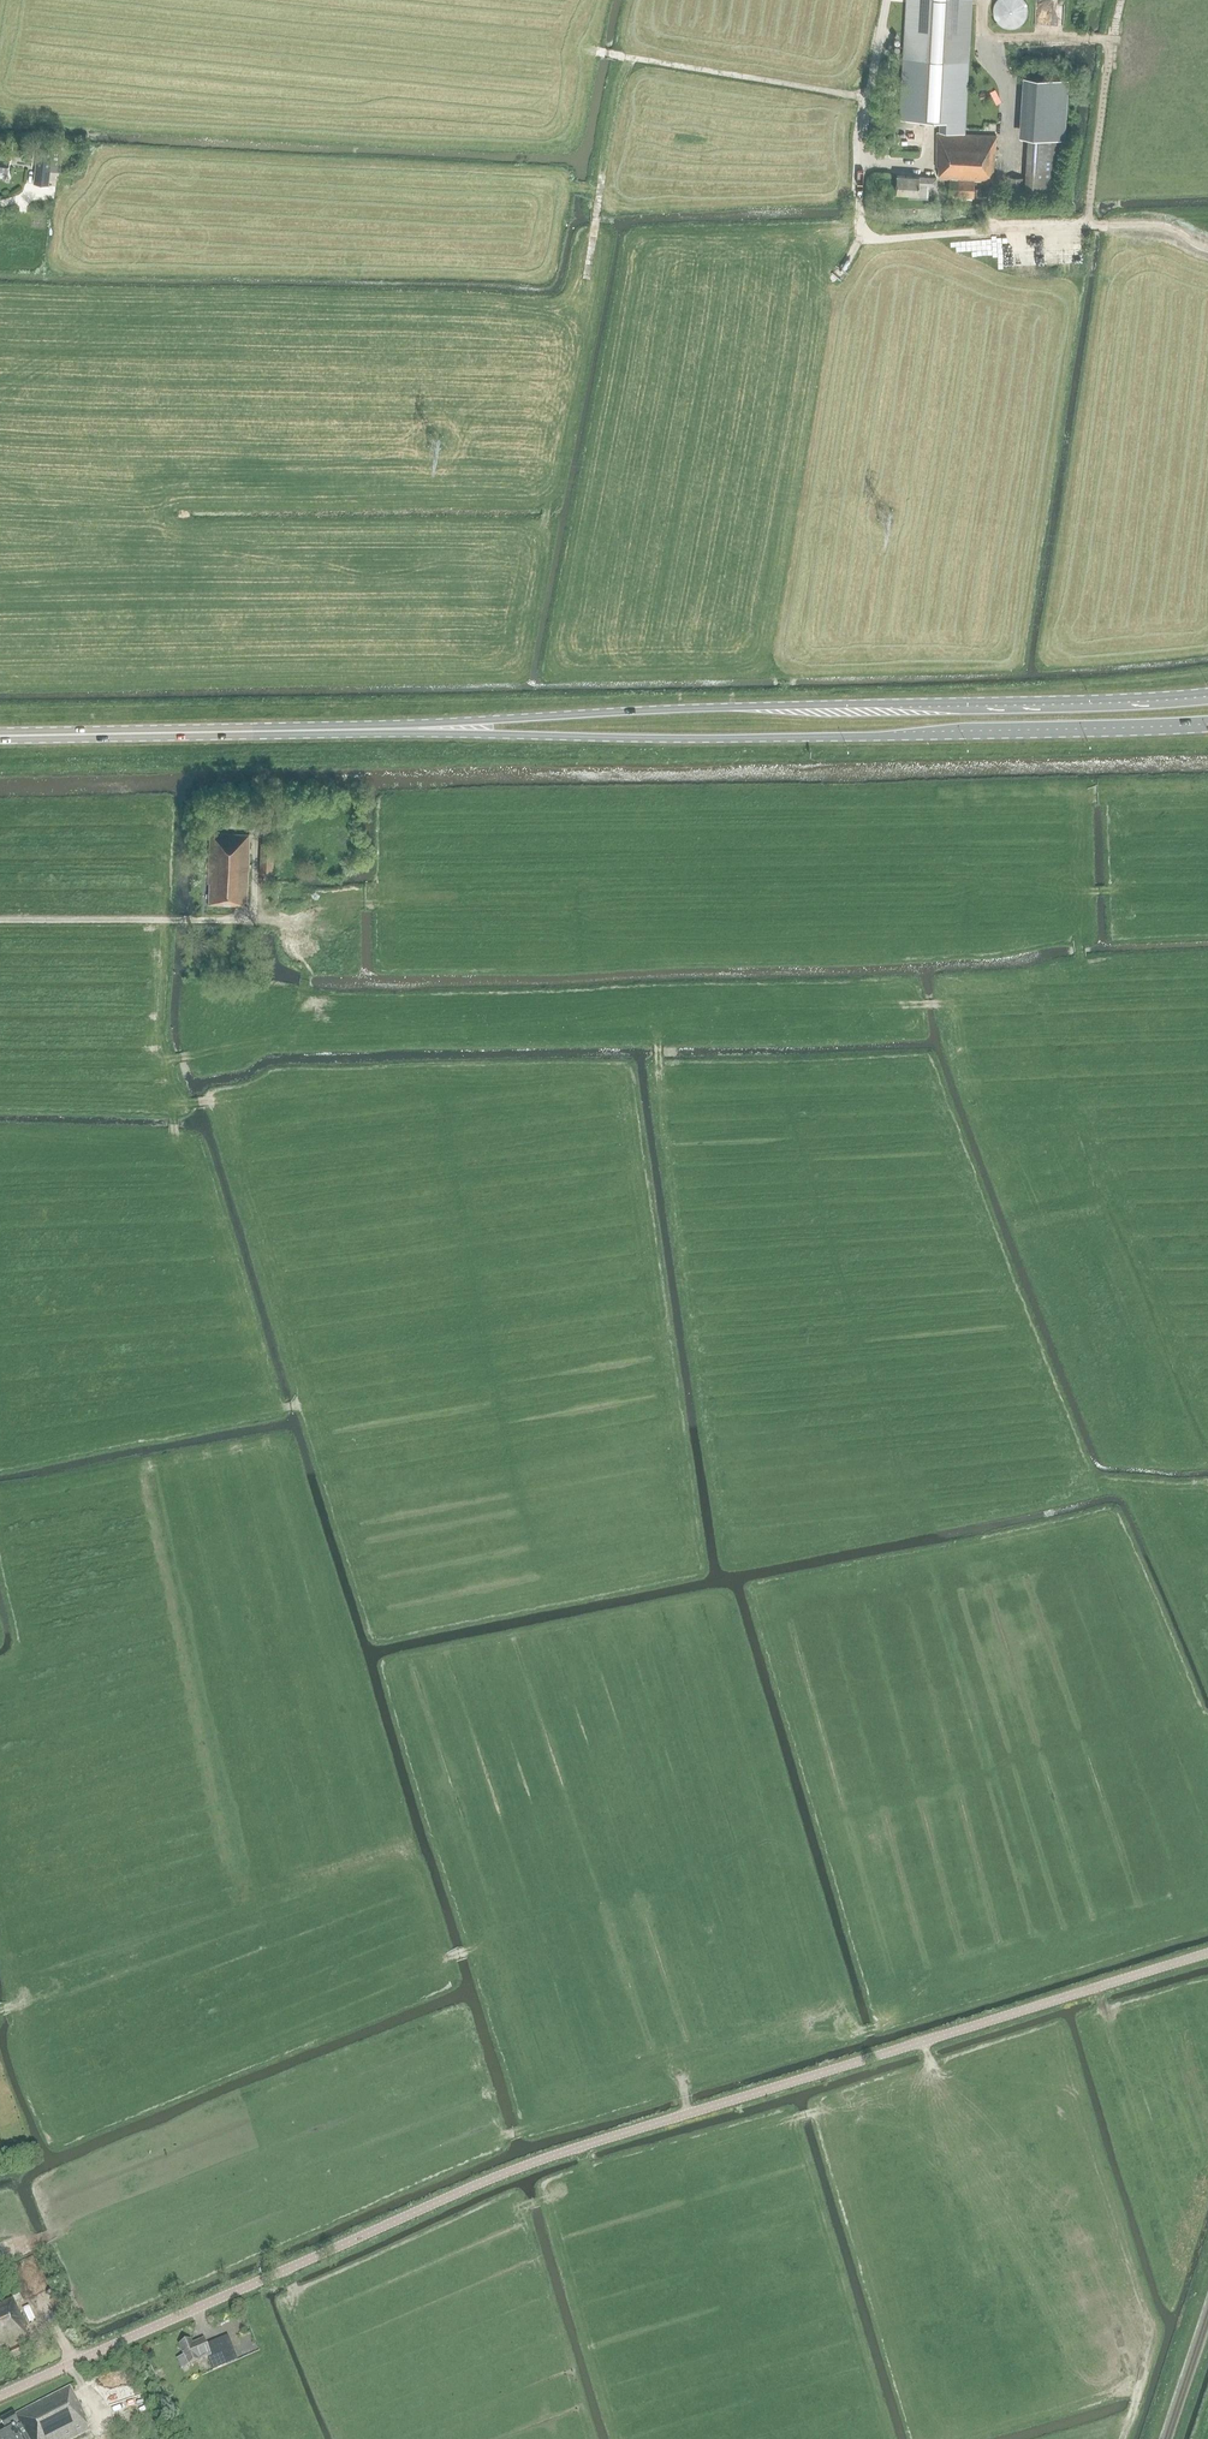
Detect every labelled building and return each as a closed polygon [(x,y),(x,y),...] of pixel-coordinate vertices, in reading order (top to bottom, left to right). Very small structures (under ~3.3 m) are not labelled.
[(901,119),(937,120),(937,166),(939,166),(939,178),(949,179),(949,196),(965,197),(972,197),(974,197),(975,180),(993,181),(996,135),(963,133),(970,0),(908,0),(901,119)] [(1028,11),(1027,7),(1025,2),(1024,0),(997,0),(995,4),(994,8),(994,13),(995,18),(997,22),(1000,25),(1005,27),(1009,28),(1014,28),(1018,26),(1022,24),(1025,20),(1027,16),(1028,11)] [(1054,194),(1057,138),(1027,136),(1024,192),(1054,194)] [(38,147),(35,169),(50,171),(53,149),(38,147)] [(11,159),(11,154),(0,153),(0,169),(8,170),(9,159),(11,159)] [(897,175),(896,192),(909,193),(908,198),(928,199),(929,185),(936,185),(937,177),(919,176),(919,177),(897,175)] [(1022,195),(1023,178),(1008,177),(1007,194),(1022,195)] [(247,904),(250,835),(211,833),(208,883),(210,883),(209,903),(236,905),(236,904),(247,904)] [(16,2304),(22,2301),(19,2294),(0,2303),(0,2355),(2,2354),(6,2364),(34,2351),(25,2331),(27,2330),(16,2304)] [(66,2302),(63,2295),(50,2301),(58,2319),(68,2315),(63,2303),(66,2302)] [(213,2370),(237,2359),(228,2337),(206,2346),(205,2343),(194,2348),(190,2341),(179,2346),(184,2357),(177,2359),(181,2368),(207,2357),(213,2370)] [(86,2418),(70,2386),(13,2415),(13,2414),(0,2421),(5,2430),(0,2433),(0,2438),(72,2438),(90,2430),(85,2419),(86,2418)]
